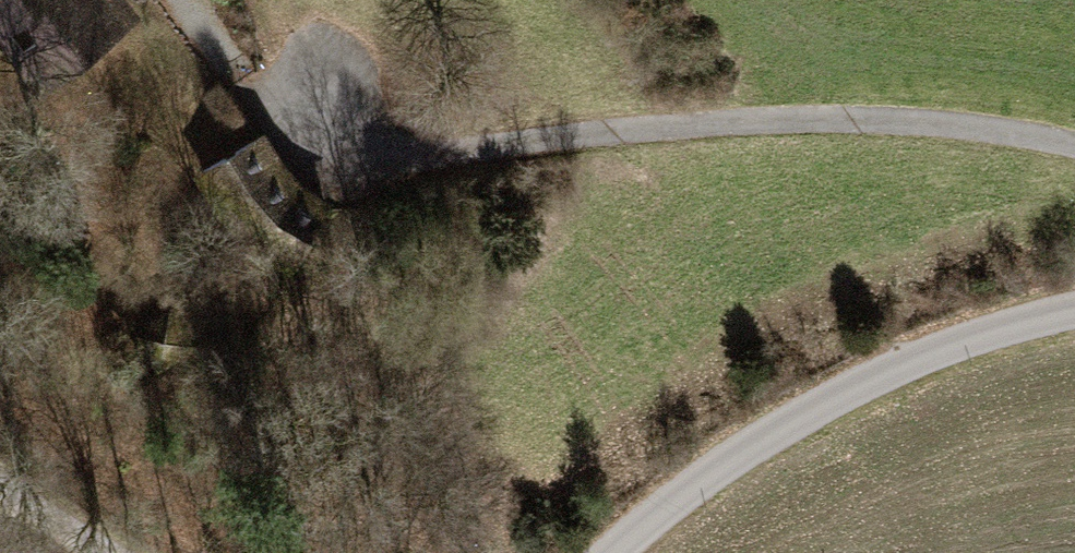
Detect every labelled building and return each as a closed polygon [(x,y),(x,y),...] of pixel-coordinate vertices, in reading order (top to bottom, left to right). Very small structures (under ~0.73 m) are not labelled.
[(298,182),(263,135),(193,170),(247,232),(307,265),(347,208),(298,182)]
